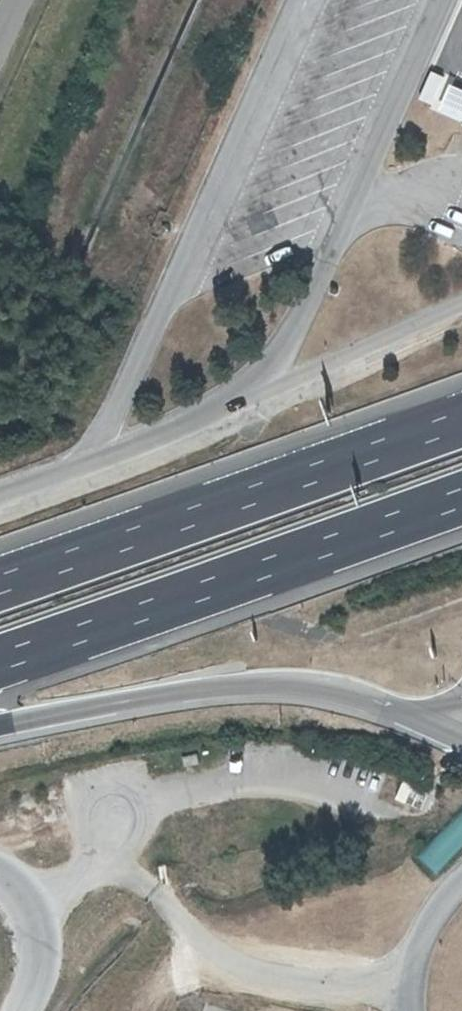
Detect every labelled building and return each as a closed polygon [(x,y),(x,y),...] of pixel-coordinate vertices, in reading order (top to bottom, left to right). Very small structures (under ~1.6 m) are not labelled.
[(455,94),(444,119),(461,127),(461,97),(455,94)] [(199,754),(184,759),(187,769),(202,764),(199,754)] [(431,793),(406,781),(398,799),(422,811),(431,793)]
